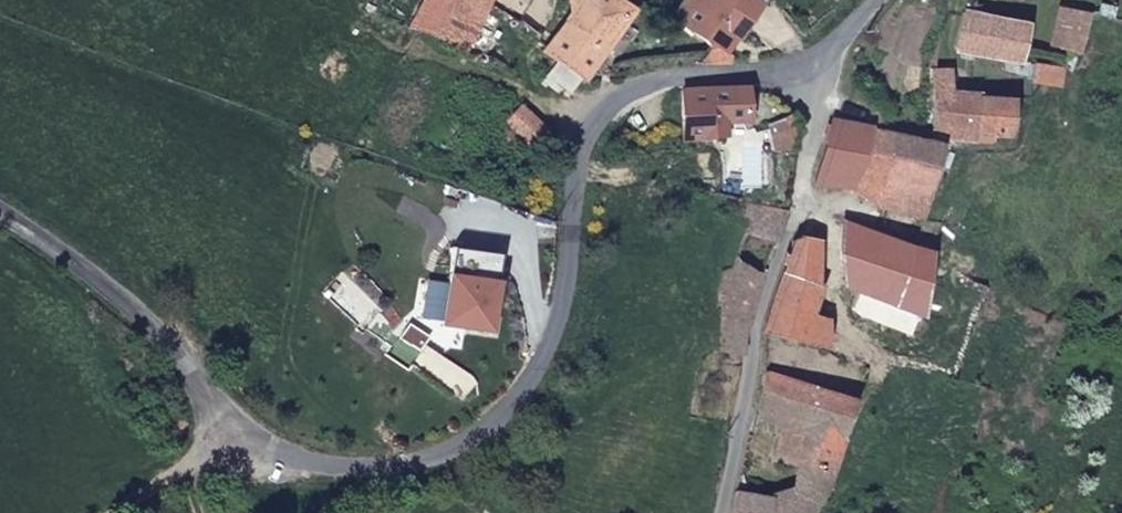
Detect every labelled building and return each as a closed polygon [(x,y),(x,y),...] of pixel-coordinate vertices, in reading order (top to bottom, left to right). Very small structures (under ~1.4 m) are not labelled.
[(412,30),(468,57),(494,0),(427,0),(412,30)] [(497,0),(494,0),(468,57),(504,73),(524,23),(497,0)] [(638,16),(612,0),(581,0),(544,55),(549,60),(562,70),(586,86),(598,67),(638,16)] [(750,0),(690,0),(677,20),(712,51),(702,69),(732,72),(733,66),(724,46),(713,37),(717,30),(729,35),(741,43),(765,9),(750,0)] [(1119,0),(1090,0),(1093,19),(1095,20),(1112,24),(1119,0)] [(1095,20),(1093,19),(1065,9),(1053,52),(1082,61),(1095,20)] [(1034,33),(979,22),(967,20),(959,58),(1026,71),(1034,33)] [(724,46),(729,35),(717,30),(713,37),(724,46)] [(562,70),(549,60),(543,67),(555,80),(562,70)] [(589,89),(597,85),(607,72),(598,67),(586,86),(589,89)] [(1037,87),(1064,93),(1067,70),(1040,67),(1037,87)] [(954,74),(945,73),(938,74),(935,131),(957,134),(1014,143),(1015,103),(953,97),(954,74)] [(752,128),(748,91),(679,96),(684,145),(727,143),(727,130),(752,128)] [(511,126),(536,151),(549,134),(525,110),(511,126)] [(792,134),(801,129),(794,118),(772,131),(782,154),(797,152),(792,134)] [(887,215),(925,226),(945,152),(934,149),(837,128),(818,186),(848,200),(853,186),(892,190),(887,215)] [(935,131),(934,149),(945,152),(955,150),(957,134),(935,131)] [(853,186),(848,200),(887,215),(892,190),(853,186)] [(771,282),(793,215),(744,208),(740,229),(746,230),(739,261),(771,282)] [(924,321),(927,257),(844,230),(835,272),(836,288),(924,321)] [(769,339),(830,353),(829,325),(816,321),(828,292),(820,289),(825,247),(807,241),(796,244),(769,339)] [(503,258),(456,252),(445,329),(492,336),(495,310),(489,310),(491,296),(497,297),(503,258)] [(756,332),(771,282),(739,261),(734,278),(726,278),(723,329),(756,332)] [(497,297),(491,296),(489,310),(495,310),(497,297)] [(721,356),(749,361),(756,332),(723,329),(721,356)] [(835,483),(859,405),(768,375),(762,413),(783,422),(776,461),(805,467),(793,493),(820,507),(835,483)] [(820,507),(793,493),(774,502),(772,512),(817,512),(820,507)] [(738,512),(772,512),(774,502),(741,497),(738,512)]
